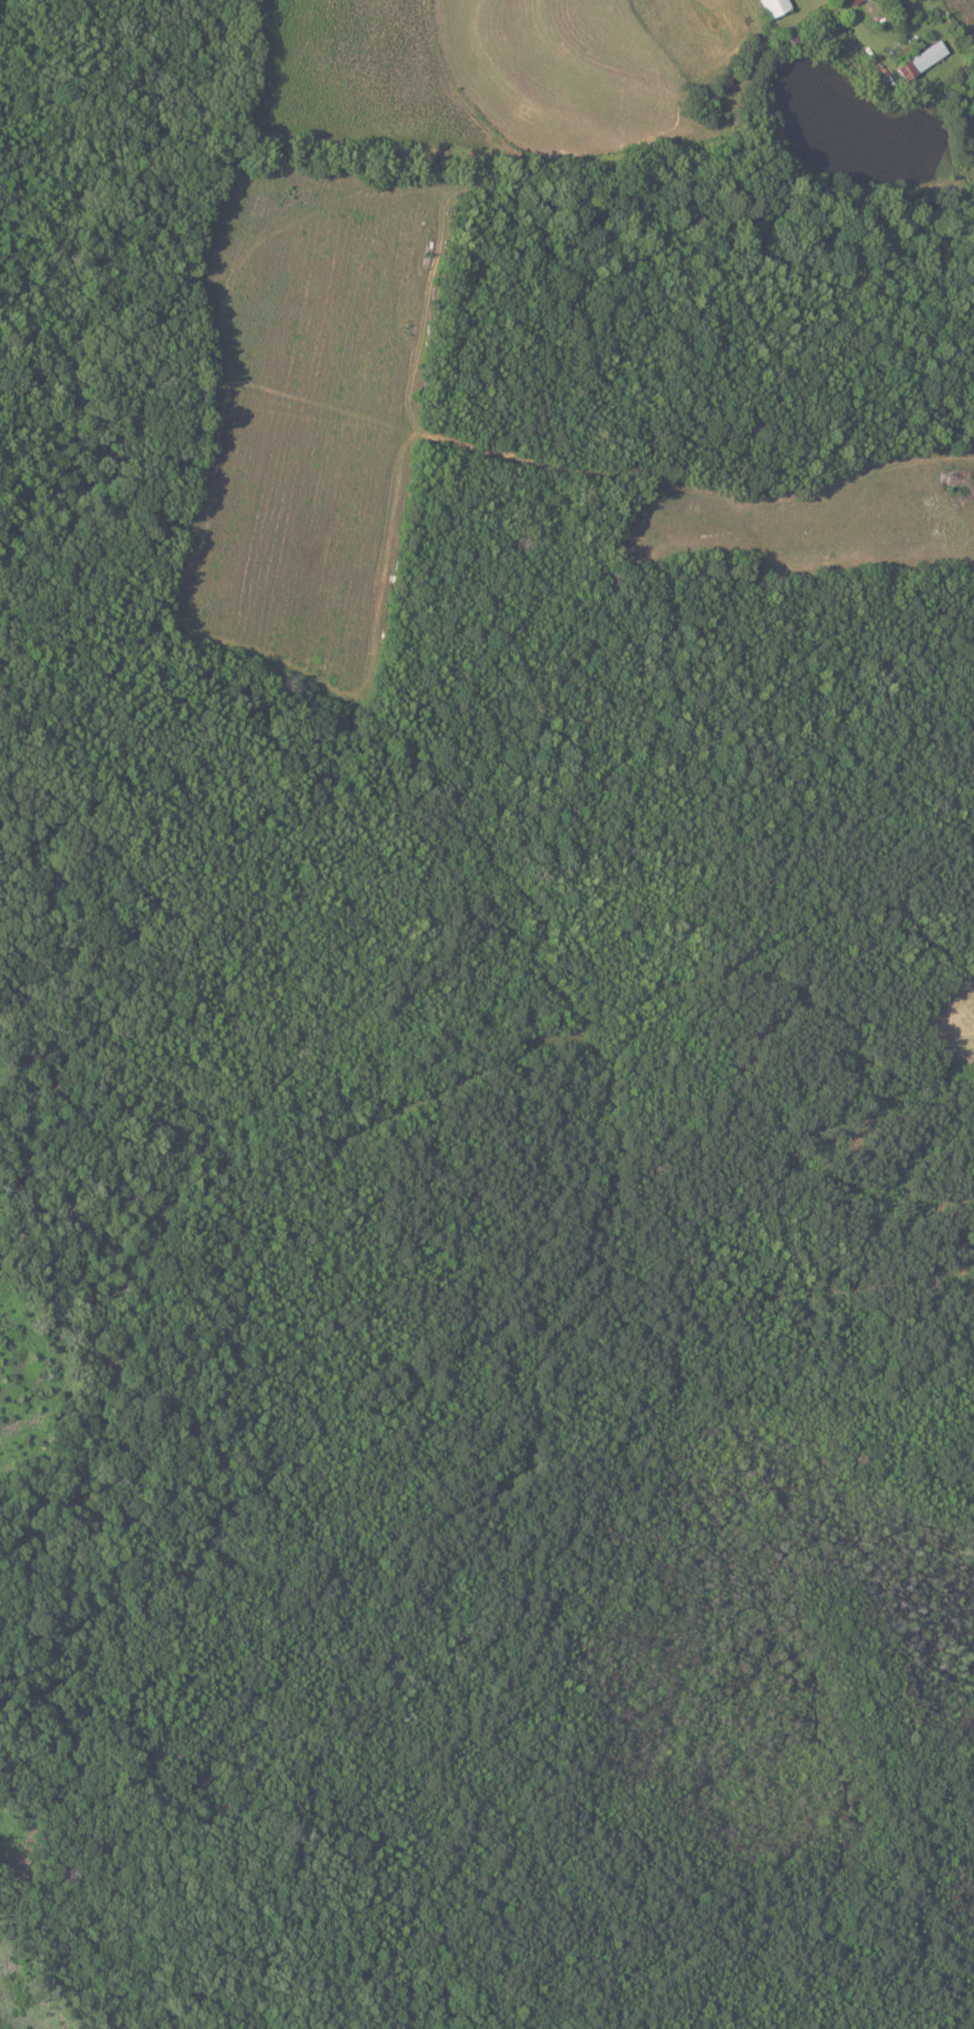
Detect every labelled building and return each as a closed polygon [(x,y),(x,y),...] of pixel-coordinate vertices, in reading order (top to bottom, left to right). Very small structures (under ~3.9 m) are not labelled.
[(783,0),(753,0),(760,18),(786,8),(783,0)] [(944,52),(934,38),(891,67),(900,81),(944,52)]
